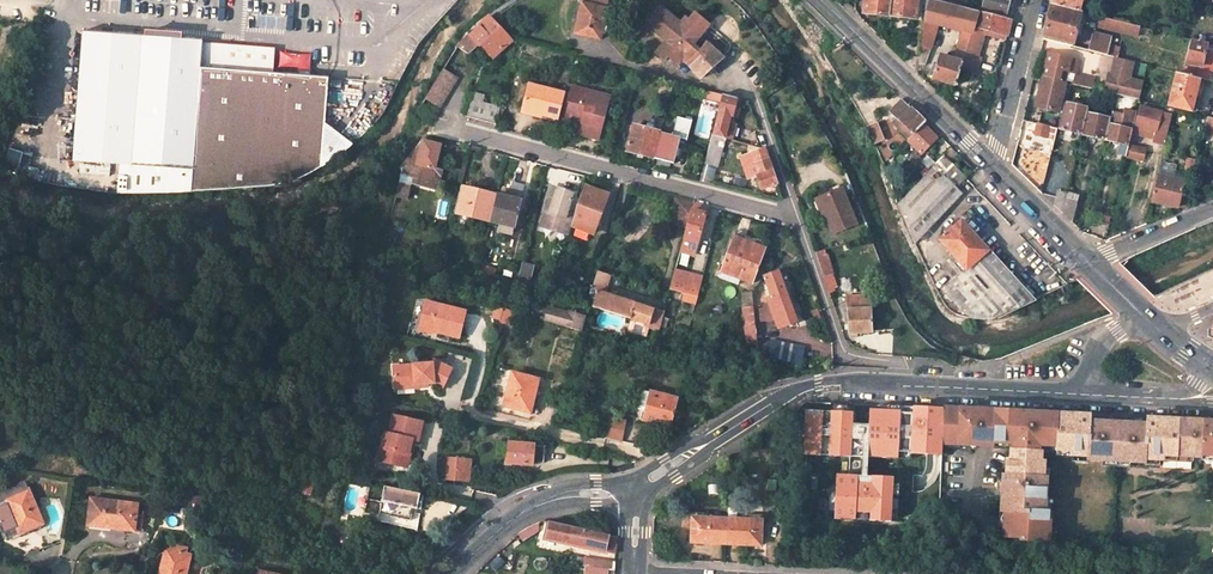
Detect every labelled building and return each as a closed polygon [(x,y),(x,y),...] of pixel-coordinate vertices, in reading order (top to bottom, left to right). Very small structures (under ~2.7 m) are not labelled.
[(600,18),(603,19),(608,0),(583,0),(574,31),(595,36),(600,18)] [(860,12),(885,15),(887,0),(862,0),(860,12)] [(885,15),(911,18),(912,0),(887,0),(885,15)] [(958,6),(945,3),(935,0),(924,0),(922,18),(964,28),(972,30),(978,11),(972,9),(958,6)] [(972,9),(974,1),(971,0),(960,0),(958,6),(972,9)] [(984,6),(1006,12),(1009,0),(985,0),(984,6)] [(1082,0),(1053,0),(1053,2),(1080,9),(1082,0)] [(1082,10),(1080,9),(1053,2),(1048,21),(1044,38),(1074,45),(1082,10)] [(658,6),(647,20),(654,26),(651,29),(664,40),(654,52),(663,60),(667,56),(675,63),(679,58),(686,63),(699,77),(721,57),(704,41),(698,49),(691,43),(708,23),(693,11),(688,19),(684,16),(679,22),(658,6)] [(978,11),(972,30),(963,63),(961,70),(977,75),(982,57),(977,56),(984,34),(986,27),(991,28),(990,31),(1007,35),(1008,36),(1012,19),(978,11)] [(1100,14),(1098,25),(1138,35),(1140,24),(1100,14)] [(481,27),(462,45),(471,54),(482,44),(496,59),(514,41),(491,18),(481,27)] [(600,18),(595,36),(599,37),(603,19),(600,18)] [(1148,26),(1140,24),(1138,35),(1145,36),(1148,26)] [(931,50),(933,27),(921,25),(919,46),(928,49),(931,50)] [(991,28),(986,27),(984,34),(1006,39),(1007,35),(990,31),(991,28)] [(972,30),(964,28),(955,61),(963,63),(972,30)] [(1108,54),(1110,46),(1112,36),(1095,32),(1091,49),(1108,54)] [(167,41),(81,35),(72,163),(120,167),(117,195),(190,192),(282,187),(320,168),(324,124),(327,78),(268,74),(269,64),(222,61),(223,48),(201,47),(201,43),(178,42),(167,41)] [(1183,73),(1200,77),(1201,77),(1210,80),(1212,71),(1189,65),(1190,61),(1202,63),(1212,66),(1212,51),(1205,50),(1208,40),(1192,36),(1183,73)] [(923,65),(928,49),(919,46),(917,64),(923,65)] [(1120,48),(1110,46),(1108,54),(1118,56),(1120,48)] [(270,51),(223,48),(222,61),(269,64),(270,51)] [(278,70),(311,70),(311,54),(279,53),(278,70)] [(1070,72),(1073,59),(1051,54),(1045,78),(1061,82),(1064,70),(1070,72)] [(1135,61),(1118,56),(1114,74),(1111,74),(1106,92),(1140,100),(1144,82),(1131,78),(1135,61)] [(955,61),(940,57),(934,80),(955,87),(961,70),(963,63),(955,61)] [(1078,74),(1081,61),(1073,59),(1070,72),(1078,74)] [(441,108),(454,87),(460,78),(446,69),(427,99),(441,108)] [(1067,84),(1070,72),(1064,70),(1061,82),(1067,84)] [(1183,73),(1178,71),(1170,104),(1192,110),(1200,77),(1183,73)] [(1091,79),(1077,76),(1075,84),(1089,87),(1091,79)] [(1060,112),(1067,84),(1061,82),(1045,78),(1038,107),(1060,112)] [(565,92),(529,84),(524,106),(542,111),(541,114),(559,119),(562,107),(565,93),(565,92)] [(590,90),(572,85),(571,90),(589,94),(590,90)] [(600,140),(611,95),(590,90),(589,94),(571,90),(570,94),(567,108),(565,117),(582,122),(579,134),(600,140)] [(721,92),(710,134),(731,139),(735,122),(727,119),(728,114),(732,115),(736,96),(721,92)] [(501,106),(473,100),(469,116),(497,122),(501,106)] [(901,100),(893,107),(902,116),(896,123),(910,136),(922,123),(923,122),(912,111),(901,100)] [(1089,108),(1066,102),(1059,129),(1083,134),(1088,113),(1089,108)] [(542,111),(524,106),(523,112),(541,117),(541,114),(542,111)] [(1156,143),(1165,146),(1173,115),(1142,107),(1137,126),(1158,131),(1156,143)] [(1113,112),(1111,118),(1107,139),(1131,144),(1138,112),(1126,109),(1125,115),(1113,112)] [(1111,118),(1088,113),(1083,134),(1107,139),(1111,118)] [(1203,131),(1202,135),(1206,136),(1211,117),(1203,115),(1200,131),(1203,131)] [(672,134),(660,131),(653,157),(673,163),(680,137),(687,138),(692,120),(677,116),(672,134)] [(885,140),(878,123),(869,127),(876,144),(885,140)] [(936,136),(922,123),(910,136),(907,139),(920,153),(936,136)] [(1048,137),(1051,125),(1039,123),(1036,134),(1048,137)] [(324,124),(320,168),(353,145),(324,124)] [(634,124),(627,151),(653,157),(660,131),(634,124)] [(722,138),(710,135),(703,163),(715,166),(722,138)] [(422,140),(401,166),(401,168),(398,195),(407,199),(409,194),(410,187),(410,178),(412,179),(419,187),(432,189),(434,182),(440,184),(442,175),(434,173),(435,169),(442,144),(422,140)] [(1144,162),(1147,149),(1128,145),(1125,158),(1144,162)] [(766,148),(743,156),(747,167),(757,163),(761,174),(758,176),(762,188),(779,182),(772,163),(766,148)] [(945,151),(896,200),(912,239),(960,192),(955,186),(968,172),(945,151)] [(1195,174),(1198,159),(1189,157),(1186,171),(1195,174)] [(757,163),(747,167),(751,178),(758,176),(761,174),(757,163)] [(1185,180),(1160,174),(1154,199),(1179,205),(1185,180)] [(507,194),(498,191),(496,191),(489,218),(490,218),(499,220),(498,223),(503,225),(502,228),(511,231),(525,184),(512,180),(507,194)] [(496,191),(461,181),(454,208),(489,218),(496,191)] [(580,197),(587,200),(582,213),(576,210),(573,223),(595,231),(610,192),(586,183),(580,197)] [(555,199),(558,188),(553,187),(550,197),(555,199)] [(574,193),(558,188),(555,199),(550,197),(541,226),(568,235),(574,215),(567,213),(570,203),(574,193)] [(843,189),(820,197),(825,213),(833,234),(856,226),(843,189)] [(1057,208),(1064,215),(1068,199),(1069,195),(1060,193),(1057,208)] [(587,200),(580,197),(578,203),(576,210),(582,213),(587,200)] [(825,213),(820,197),(816,199),(821,214),(825,213)] [(693,204),(676,199),(669,222),(687,227),(692,209),(693,204)] [(1075,225),(1080,202),(1068,199),(1064,215),(1072,222),(1075,225)] [(706,208),(693,204),(692,209),(706,212),(707,208),(706,208)] [(706,212),(692,209),(687,227),(685,237),(699,241),(706,212)] [(1032,300),(957,217),(941,231),(944,235),(938,241),(964,270),(941,291),(956,309),(972,319),(993,318),(1032,300)] [(735,236),(765,248),(768,243),(737,231),(735,236)] [(751,283),(765,248),(735,236),(721,271),(740,279),(751,283)] [(699,241),(685,237),(681,250),(694,254),(699,241)] [(825,254),(817,256),(828,287),(835,284),(825,254)] [(536,263),(522,260),(518,277),(530,281),(536,263)] [(492,275),(495,265),(481,262),(479,272),(492,275)] [(702,277),(676,270),(672,287),(698,295),(702,277)] [(776,319),(780,329),(797,322),(777,270),(764,275),(771,297),(768,297),(772,307),(776,319)] [(738,284),(740,279),(721,271),(719,276),(738,284)] [(592,308),(650,325),(661,328),(665,311),(654,308),(606,293),(611,276),(598,272),(593,291),(591,291),(589,299),(594,300),(592,308)] [(755,307),(752,292),(744,293),(746,307),(744,308),(749,346),(758,346),(753,308),(755,307)] [(870,295),(845,297),(850,334),(853,338),(859,338),(858,333),(874,331),(870,295)] [(467,312),(426,302),(421,326),(434,329),(439,330),(438,333),(461,338),(467,312)] [(501,321),(505,308),(497,306),(493,319),(501,321)] [(759,321),(776,319),(772,307),(757,310),(759,321)] [(517,311),(505,308),(501,321),(513,324),(517,311)] [(584,317),(549,308),(545,320),(581,330),(584,317)] [(773,340),(769,358),(803,366),(806,349),(773,340)] [(433,365),(394,368),(396,385),(415,383),(416,389),(428,388),(428,385),(434,384),(443,389),(452,370),(435,362),(433,365)] [(540,379),(514,373),(506,405),(533,412),(539,390),(537,389),(540,379)] [(677,399),(642,390),(637,410),(646,412),(644,419),(669,426),(677,399)] [(887,405),(887,410),(900,411),(900,413),(912,413),(913,406),(887,405)] [(943,440),(945,408),(936,407),(913,406),(912,413),(900,413),(900,411),(887,410),(870,409),(869,425),(867,457),(887,458),(887,452),(910,453),(910,454),(928,455),(928,447),(935,448),(943,448),(943,440)] [(993,443),(994,411),(984,410),(945,408),(943,440),(983,442),(993,443)] [(833,411),(806,410),(803,454),(850,457),(849,475),(836,474),(836,486),(835,507),(834,519),(891,522),(892,510),(892,498),(893,496),(893,484),(894,477),(866,476),(857,476),(857,472),(862,473),(862,457),(863,457),(864,439),(852,439),(853,424),(853,412),(850,412),(833,411)] [(994,411),(993,443),(993,447),(1010,447),(1009,460),(1006,460),(1005,473),(1001,473),(998,513),(1003,513),(1002,536),(1020,538),(1020,542),(1049,543),(1051,512),(1047,511),(1049,478),(1045,477),(1046,461),(1042,461),(1043,449),(1069,451),(1069,455),(1086,457),(1086,460),(1176,464),(1177,461),(1212,462),(1212,426),(1212,422),(1152,419),(1146,418),(1146,421),(1131,420),(1131,423),(1106,422),(1106,419),(1097,419),(1091,418),(1091,415),(1049,413),(1012,411),(994,411)] [(388,464),(403,468),(407,448),(405,447),(406,440),(414,442),(419,423),(392,416),(387,435),(384,434),(378,458),(389,460),(388,464)] [(625,421),(610,417),(607,433),(622,436),(625,421)] [(869,425),(853,424),(852,439),(864,439),(863,457),(862,457),(862,473),(857,472),(857,476),(866,476),(867,457),(869,425)] [(621,442),(622,436),(607,433),(606,438),(621,442)] [(506,442),(504,463),(530,466),(542,464),(544,446),(506,442)] [(475,460),(451,457),(448,478),(472,481),(475,460)] [(31,488),(27,479),(0,489),(0,501),(31,488)] [(385,486),(379,514),(409,521),(413,507),(417,508),(420,494),(385,486)] [(0,501),(0,517),(9,539),(22,534),(21,532),(45,522),(31,488),(0,501)] [(138,503),(93,496),(88,523),(140,531),(143,512),(137,511),(138,503)] [(727,518),(707,517),(707,512),(691,511),(690,539),(707,540),(707,544),(725,544),(727,518)] [(746,519),(727,518),(725,544),(741,545),(741,541),(760,542),(762,515),(746,514),(746,519)] [(616,553),(616,537),(549,522),(545,538),(616,553)] [(168,545),(159,573),(186,573),(193,553),(168,545)] [(498,555),(489,564),(496,571),(505,562),(498,555)] [(615,562),(588,556),(586,565),(591,566),(606,570),(615,571),(615,562)]
